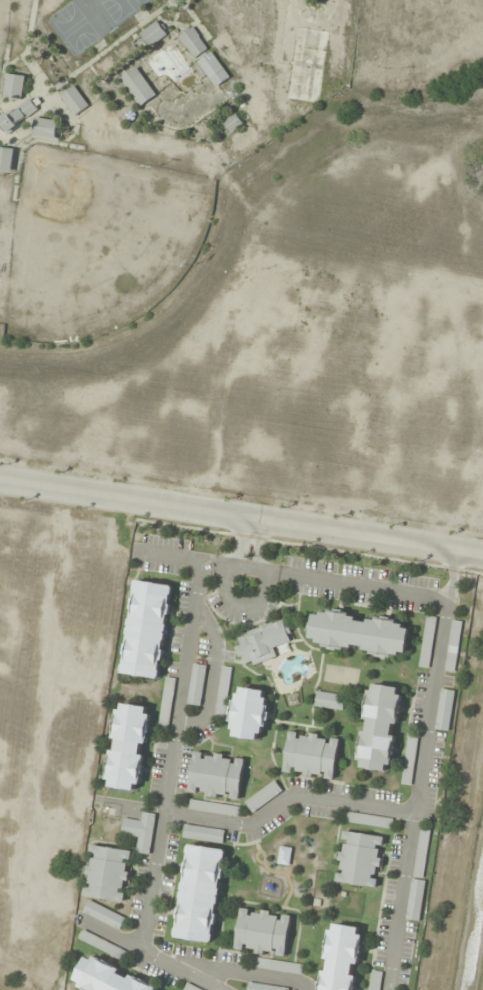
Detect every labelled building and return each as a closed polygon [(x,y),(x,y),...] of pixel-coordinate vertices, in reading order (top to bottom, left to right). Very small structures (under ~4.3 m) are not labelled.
[(168,35),(158,21),(141,33),(151,47),(168,35)] [(208,48),(193,27),(180,37),(195,58),(208,48)] [(230,78),(212,52),(199,61),(217,87),(230,78)] [(140,106),(156,97),(140,68),(124,77),(140,106)] [(4,97),(23,100),(26,76),(8,73),(4,97)] [(89,106),(76,86),(62,95),(76,115),(89,106)] [(11,135),(39,105),(29,96),(1,126),(11,135)] [(231,134),(244,124),(235,113),(223,122),(231,134)] [(57,140),(60,121),(37,118),(34,137),(57,140)] [(15,149),(0,147),(0,172),(11,174),(15,149)] [(173,586),(135,581),(123,674),(162,679),(173,586)] [(407,655),(411,624),(314,613),(310,644),(407,655)] [(436,618),(427,617),(419,667),(429,668),(436,618)] [(462,622),(452,620),(444,671),(454,673),(462,622)] [(279,658),(279,655),(293,651),(285,621),(238,634),(241,645),(235,647),(238,658),(247,656),(250,666),(279,658)] [(201,706),(207,666),(193,664),(188,704),(201,706)] [(158,728),(168,730),(176,679),(167,678),(158,728)] [(227,683),(218,683),(218,717),(227,717),(227,683)] [(358,768),(391,772),(403,688),(369,684),(358,768)] [(270,691),(238,688),(232,737),(264,741),(270,691)] [(448,732),(454,691),(441,689),(435,729),(448,732)] [(345,696),(317,691),(315,707),(343,711),(345,696)] [(107,788),(141,792),(152,708),(118,703),(107,788)] [(341,738),(289,731),(283,773),(335,781),(341,738)] [(400,785),(411,786),(419,736),(408,734),(400,785)] [(246,758),(194,751),(189,794),(241,800),(246,758)] [(283,793),(277,782),(245,800),(251,811),(283,793)] [(189,812),(239,814),(239,805),(190,803),(189,812)] [(156,815),(142,813),(141,821),(124,819),(121,835),(139,838),(137,853),(150,855),(156,815)] [(225,829),(184,826),(183,839),(224,842),(225,829)] [(430,828),(421,827),(419,838),(428,840),(430,828)] [(378,889),(385,837),(342,831),(335,883),(378,889)] [(82,896),(125,903),(133,851),(91,845),(82,896)] [(227,850),(187,845),(175,938),(214,943),(227,850)] [(407,919),(417,921),(424,882),(413,880),(407,919)] [(126,918),(88,901),(83,913),(121,930),(126,918)] [(235,950),(286,957),(293,915),(241,907),(235,950)] [(329,923),(321,989),(355,989),(364,928),(329,923)] [(104,943),(84,930),(80,937),(99,950),(104,943)] [(87,954),(73,985),(83,989),(164,989),(87,954)] [(372,972),(372,989),(380,989),(380,972),(372,972)] [(289,989),(249,982),(248,989),(289,989)]
